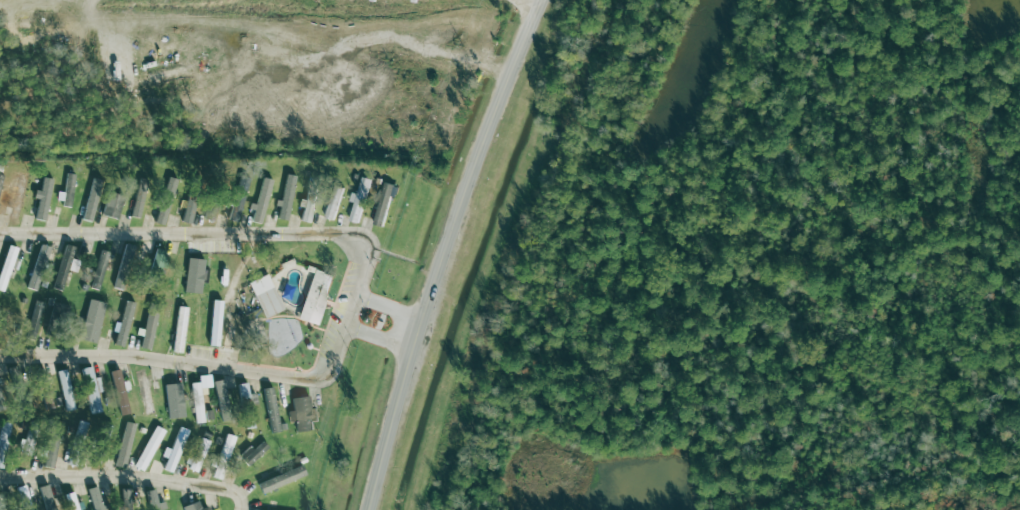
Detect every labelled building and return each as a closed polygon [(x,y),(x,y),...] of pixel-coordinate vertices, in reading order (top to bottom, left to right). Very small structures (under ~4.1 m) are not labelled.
[(74,174),(65,173),(62,207),(71,208),(74,174)] [(17,221),(30,177),(20,174),(7,218),(17,221)] [(293,176),(285,175),(281,205),(279,204),(277,220),(288,221),(293,176)] [(249,179),(239,176),(227,220),(236,223),(249,179)] [(35,220),(45,221),(50,179),(42,178),(40,191),(34,190),(33,199),(37,199),(35,220)] [(101,181),(92,178),(80,220),(90,223),(101,181)] [(255,205),(253,204),(248,222),(260,225),(271,180),(262,178),(255,205)] [(129,216),(138,219),(148,183),(139,180),(129,216)] [(394,186),(384,183),(372,224),(382,227),(394,186)] [(335,221),(341,188),(332,186),(326,219),(335,221)] [(353,204),(348,221),(357,224),(366,197),(351,192),(348,202),(353,204)] [(101,216),(117,219),(121,196),(105,193),(101,216)] [(313,199),(299,197),(297,208),(301,208),(300,222),(310,224),(313,199)] [(180,223),(190,225),(195,202),(185,200),(180,223)] [(211,222),(215,211),(205,207),(201,218),(211,222)] [(121,290),(125,274),(131,276),(139,247),(127,244),(115,288),(121,290)] [(2,293),(16,249),(6,245),(0,266),(0,292),(2,293)] [(48,247),(39,245),(26,288),(35,291),(48,247)] [(52,287),(61,290),(67,271),(75,273),(78,261),(71,259),(74,248),(64,245),(52,287)] [(149,269),(160,272),(165,252),(154,249),(149,269)] [(97,290),(108,253),(100,250),(89,287),(97,290)] [(199,295),(203,260),(187,258),(183,293),(199,295)] [(316,327),(333,276),(313,270),(296,320),(316,327)] [(247,284),(264,319),(283,311),(266,275),(247,284)] [(64,323),(69,306),(47,300),(46,307),(51,309),(48,319),(64,323)] [(78,340),(94,344),(104,304),(88,300),(78,340)] [(33,340),(44,303),(36,301),(24,338),(33,340)] [(111,332),(116,333),(113,345),(122,347),(134,304),(124,301),(118,324),(114,322),(111,332)] [(186,308),(176,307),(172,353),(182,354),(186,308)] [(9,310),(0,308),(0,319),(7,320),(9,310)] [(157,314),(147,311),(138,348),(148,350),(157,314)] [(80,369),(88,415),(101,413),(97,393),(102,392),(99,377),(93,378),(91,367),(80,369)] [(133,371),(144,415),(154,413),(143,369),(133,371)] [(56,372),(65,412),(75,410),(66,370),(56,372)] [(126,381),(122,382),(119,370),(109,372),(120,416),(129,414),(124,391),(128,390),(126,381)] [(177,417),(175,371),(165,371),(168,417),(177,417)] [(235,402),(232,390),(224,391),(222,380),(212,382),(217,405),(235,402)] [(255,394),(247,395),(247,384),(237,385),(239,407),(256,405),(255,394)] [(192,424),(203,423),(202,396),(206,395),(205,385),(191,385),(192,424)] [(280,431),(271,388),(261,390),(270,434),(280,431)] [(287,412),(288,422),(294,422),(295,432),(311,432),(309,397),(291,399),(291,412),(287,412)] [(89,423),(79,420),(73,437),(83,440),(89,423)] [(113,466),(123,468),(135,425),(126,422),(113,466)] [(6,457),(8,424),(0,423),(0,457),(6,457)] [(162,430),(153,426),(134,468),(143,473),(162,430)] [(160,457),(166,459),(162,470),(172,474),(188,431),(178,428),(170,450),(163,448),(160,457)] [(50,431),(42,467),(52,469),(59,433),(50,431)] [(188,470),(196,474),(210,438),(201,435),(188,470)] [(234,437),(224,435),(218,459),(228,461),(234,437)] [(267,448),(261,442),(252,451),(247,447),(238,456),(248,467),(267,448)] [(256,483),(259,493),(305,478),(302,468),(256,483)] [(26,486),(14,489),(19,509),(32,509),(26,486)] [(50,486),(40,487),(43,509),(54,509),(50,486)] [(140,504),(140,500),(130,500),(130,489),(120,489),(121,509),(159,509),(158,503),(140,504)] [(73,492),(64,495),(68,509),(78,509),(73,492)]
